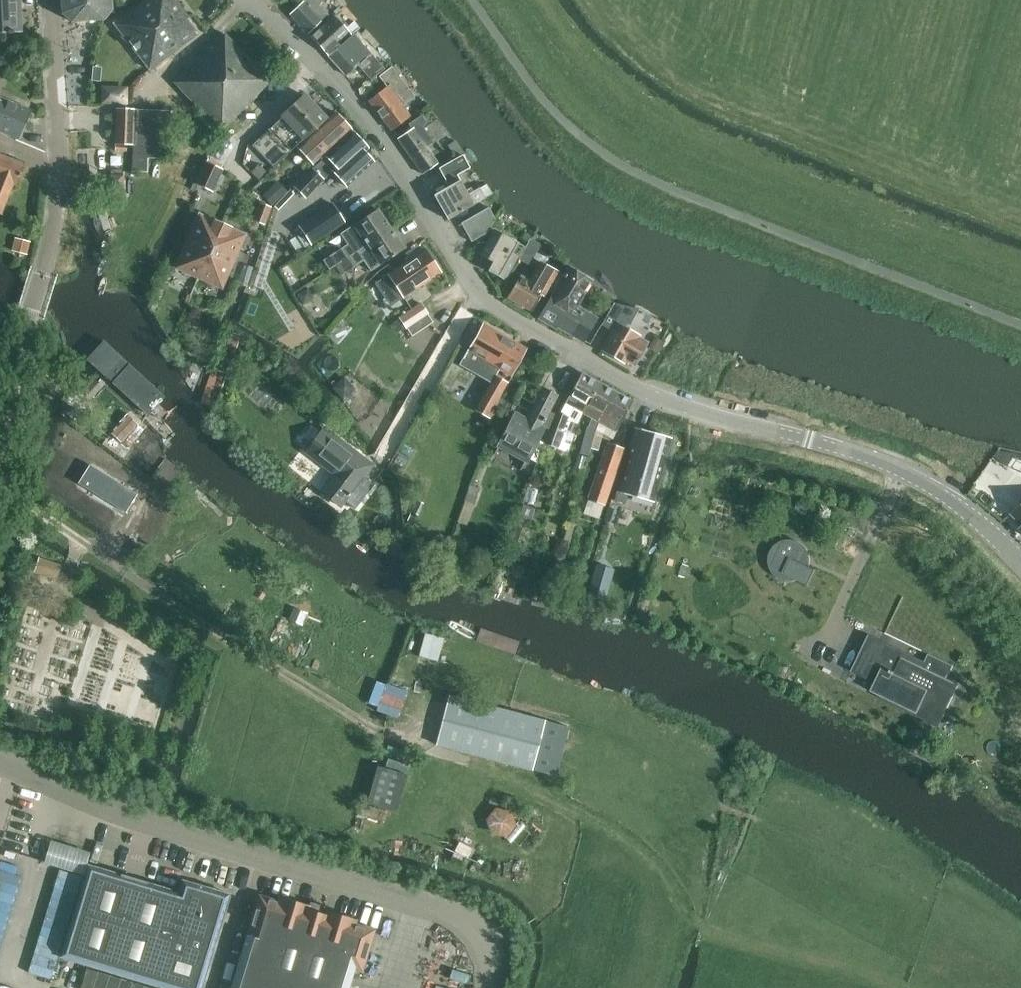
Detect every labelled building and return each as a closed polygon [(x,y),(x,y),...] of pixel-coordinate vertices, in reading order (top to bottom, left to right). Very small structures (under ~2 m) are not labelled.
[(20,31),(18,0),(0,0),(0,32),(20,31)] [(62,13),(71,21),(104,19),(112,10),(111,0),(61,0),(62,13)] [(198,35),(196,32),(187,19),(189,17),(175,0),(145,0),(115,24),(151,70),(198,35)] [(309,34),(329,15),(319,4),(323,0),(305,0),(290,14),(309,34)] [(353,33),(353,34),(360,28),(355,21),(347,29),(335,16),(312,36),(328,54),(353,33)] [(224,129),(272,80),(224,33),(174,83),(208,118),(210,116),(224,129)] [(385,69),(353,34),(328,56),(346,76),(358,65),(372,80),(385,69)] [(391,130),(410,115),(404,105),(415,96),(392,66),(379,76),(387,87),(369,101),(391,130)] [(303,141),(327,119),(305,95),(281,117),(282,118),(252,145),(275,167),(302,141),(303,141)] [(31,110),(0,97),(0,132),(18,140),(31,110)] [(116,108),(115,144),(134,145),(135,109),(116,108)] [(168,159),(170,111),(135,109),(134,145),(132,172),(148,173),(149,159),(168,159)] [(302,143),(297,148),(313,165),(328,151),(347,134),(345,132),(352,126),(338,111),(302,143)] [(423,174),(439,163),(428,146),(434,142),(423,126),(427,123),(422,115),(409,124),(412,128),(398,138),(423,174)] [(313,167),(295,185),(307,196),(325,177),(333,171),(347,186),(373,162),(366,153),(370,150),(354,132),(348,136),(314,168),(313,167)] [(464,151),(456,140),(448,146),(456,157),(464,151)] [(25,165),(0,155),(0,214),(1,215),(14,185),(17,186),(25,165)] [(485,197),(493,194),(488,186),(481,189),(480,188),(468,194),(457,175),(470,168),(463,155),(440,168),(446,181),(450,178),(453,184),(434,195),(448,220),(486,198),(485,197)] [(120,165),(121,157),(112,156),(111,164),(120,165)] [(213,192),(223,169),(205,161),(195,184),(213,192)] [(277,180),(262,195),(272,205),(287,191),(277,180)] [(265,225),(272,207),(259,202),(252,220),(265,225)] [(333,203),(299,225),(311,244),(345,222),(333,203)] [(472,242),(487,233),(496,219),(489,207),(461,223),(472,242)] [(334,253),(326,258),(332,268),(335,266),(340,263),(391,229),(378,209),(353,225),(341,233),(348,244),(334,253)] [(242,235),(199,216),(177,266),(220,285),(242,235)] [(340,263),(335,266),(341,275),(346,272),(363,260),(371,271),(405,249),(391,229),(340,263)] [(504,279),(523,246),(495,230),(481,255),(493,262),(488,271),(504,279)] [(27,255),(30,241),(15,238),(12,251),(27,255)] [(525,248),(519,259),(530,265),(536,253),(525,248)] [(404,297),(441,272),(426,249),(389,274),(404,297)] [(548,291),(559,272),(544,263),(533,282),(520,275),(507,297),(531,311),(545,289),(548,291)] [(584,341),(597,319),(572,304),(588,278),(569,267),(540,316),(584,341)] [(410,331),(430,316),(421,303),(400,317),(410,331)] [(634,366),(648,342),(639,337),(640,336),(627,329),(639,309),(614,303),(602,325),(612,331),(601,350),(624,363),(626,360),(634,366)] [(483,324),(467,350),(499,369),(511,376),(527,349),(515,342),(483,324)] [(242,335),(227,329),(213,369),(228,374),(242,335)] [(108,346),(91,363),(148,418),(165,401),(108,346)] [(228,374),(213,369),(201,404),(216,409),(228,374)] [(555,415),(545,443),(563,449),(567,432),(563,431),(568,419),(576,423),(582,413),(599,382),(582,373),(565,403),(566,404),(562,412),(558,410),(555,416),(555,415)] [(493,420),(501,396),(508,382),(495,375),(475,410),(493,420)] [(356,389),(345,377),(332,387),(343,400),(344,399),(347,402),(354,396),(352,393),(356,389)] [(587,427),(579,455),(589,457),(596,430),(599,422),(600,422),(616,392),(599,382),(582,413),(592,418),(587,427)] [(541,426),(557,396),(542,389),(527,418),(516,413),(493,455),(494,456),(501,443),(526,457),(520,470),(521,470),(544,428),(541,426)] [(616,392),(600,422),(616,431),(633,401),(616,392)] [(138,424),(128,415),(110,433),(120,442),(138,424)] [(651,496),(671,436),(635,424),(615,484),(615,485),(612,494),(621,497),(625,488),(651,496)] [(354,508),(373,484),(362,476),(368,469),(359,462),(362,458),(324,429),(307,450),(336,474),(322,491),(340,505),(344,500),(354,508)] [(607,442),(587,499),(593,501),(602,504),(622,447),(607,442)] [(78,483),(126,512),(137,494),(89,465),(78,483)] [(460,513),(469,516),(479,488),(470,486),(460,513)] [(601,514),(605,505),(602,504),(593,501),(590,511),(601,514)] [(1010,514),(1020,525),(1020,503),(1010,514)] [(800,581),(806,568),(792,561),(797,551),(779,543),(769,566),(800,581)] [(56,578),(61,565),(40,558),(35,571),(56,578)] [(605,600),(613,569),(596,564),(587,595),(605,600)] [(289,621),(307,628),(313,614),(294,607),(289,621)] [(888,655),(885,653),(889,644),(869,634),(851,671),(852,672),(854,668),(877,679),(871,691),(918,714),(922,705),(944,716),(959,684),(948,679),(954,665),(929,653),(920,671),(913,668),(915,663),(890,651),(888,655)] [(449,694),(436,745),(556,776),(569,726),(449,694)] [(133,980),(161,987),(206,987),(233,896),(186,882),(182,894),(91,867),(64,959),(133,980)] [(230,987),(350,987),(355,970),(363,972),(375,933),(376,929),(375,929),(357,924),(358,919),(326,910),(325,914),(309,909),(310,905),(278,895),(277,900),(259,894),(257,894),(250,916),(230,987)]
